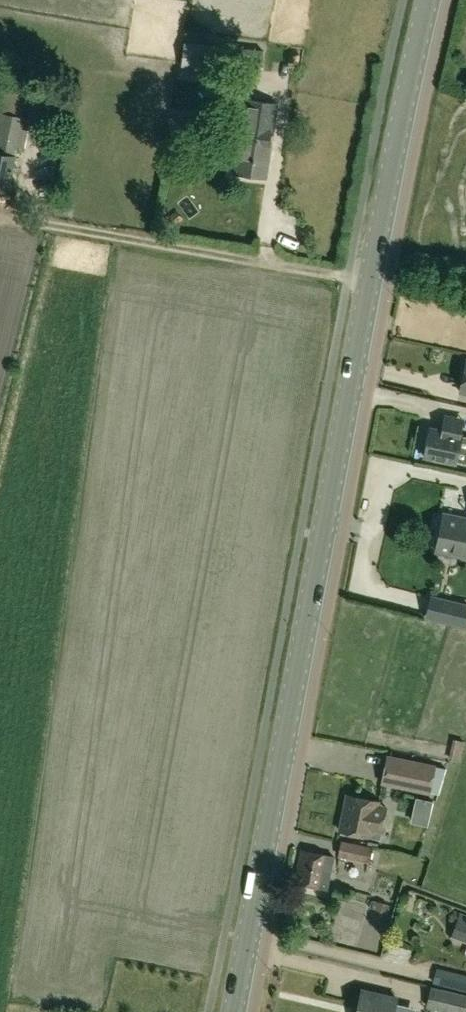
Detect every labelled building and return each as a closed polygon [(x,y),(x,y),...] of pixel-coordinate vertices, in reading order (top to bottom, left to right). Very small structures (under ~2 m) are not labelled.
[(197,20),(201,3),(186,0),(177,0),(174,16),(197,20)] [(225,46),(183,42),(181,63),(222,67),(225,46)] [(261,50),(239,48),(236,71),(258,73),(261,50)] [(16,155),(15,155),(16,148),(24,149),(30,119),(22,117),(25,99),(48,102),(50,89),(0,82),(0,188),(9,189),(16,155)] [(266,178),(270,143),(239,139),(235,174),(266,178)] [(455,464),(461,436),(431,429),(425,457),(455,464)] [(439,533),(465,539),(465,519),(443,515),(439,533)] [(439,533),(435,552),(443,553),(442,558),(444,562),(453,564),(457,561),(458,556),(465,558),(465,539),(439,533)] [(465,621),(465,606),(431,597),(426,617),(465,626),(465,621)] [(388,755),(383,782),(430,792),(435,765),(388,755)] [(339,831),(379,839),(381,830),(373,829),(378,802),(346,796),(339,831)] [(415,797),(410,822),(426,825),(432,800),(415,797)] [(336,856),(369,862),(372,845),(340,839),(336,856)] [(333,858),(324,856),(301,851),(294,883),(318,887),(317,888),(327,890),(333,858)] [(349,890),(335,887),(333,898),(347,901),(349,890)] [(378,901),(375,909),(385,912),(387,904),(378,901)] [(459,918),(452,936),(465,941),(465,920),(459,918)] [(465,991),(465,974),(436,967),(432,983),(465,991)] [(446,1011),(465,1011),(465,995),(431,986),(426,1007),(446,1011)] [(408,1009),(394,1005),(396,999),(362,991),(357,1011),(408,1011),(408,1009)]
